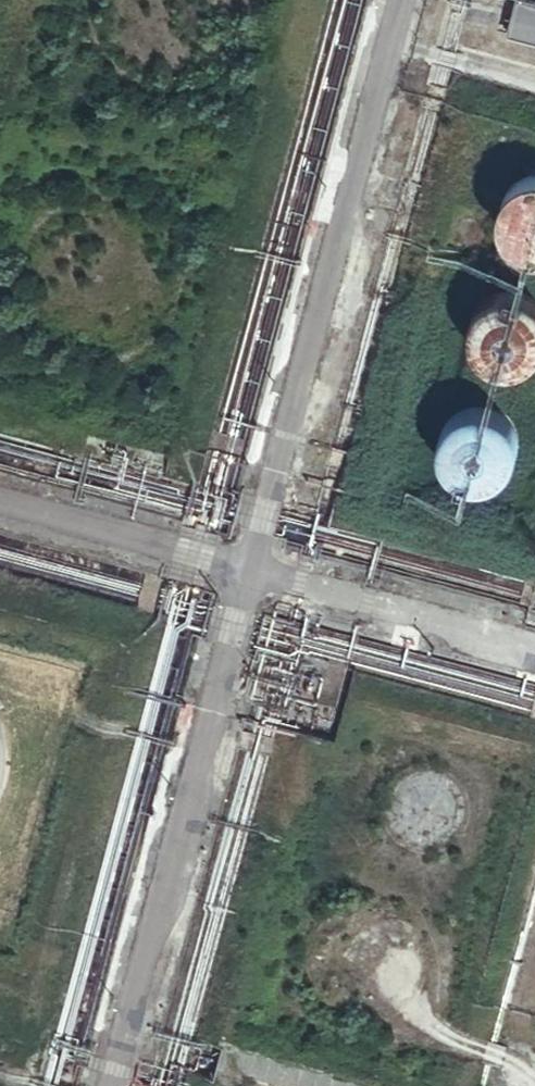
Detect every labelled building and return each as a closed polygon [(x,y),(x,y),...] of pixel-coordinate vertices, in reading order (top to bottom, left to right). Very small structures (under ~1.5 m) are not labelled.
[(528,0),(515,0),(506,32),(534,40),(534,2),(528,0)] [(533,172),(528,173),(523,175),(518,178),(514,181),(510,184),(507,188),(504,193),(501,198),(500,203),(499,208),(498,213),(499,219),(500,224),(501,229),(503,234),(506,239),(510,243),(513,246),(518,250),(522,252),(527,254),(532,255),(534,256),(534,172),(533,172)] [(532,294),(528,291),(523,289),(518,288),(512,287),(507,287),(501,288),(496,289),(491,291),(487,294),(482,297),(478,300),(475,304),(472,309),(470,314),(468,319),(467,324),(467,329),(467,335),(468,340),(469,345),(472,350),(475,354),(478,359),(482,362),(486,365),(491,368),(496,370),(501,371),(506,372),(511,372),(517,371),(522,370),(527,368),(532,366),(534,363),(534,296),(532,294)] [(516,460),(518,454),(519,450),(519,444),(519,439),(518,433),(517,428),(514,423),(511,419),(508,415),(504,411),(500,408),(495,405),(490,403),(485,402),(480,401),(474,401),(469,402),(464,403),(459,405),(454,408),(450,411),(446,414),(443,419),(440,423),(437,428),(436,433),(435,438),(434,443),(435,448),(436,454),(437,459),(439,464),(442,469),(446,472),(449,476),(454,480),(459,482),(463,484),(469,485),(474,486),(479,486),(485,485),(490,484),(495,482),(499,480),(504,476),(508,473),(511,469),(514,464),(516,460)]
